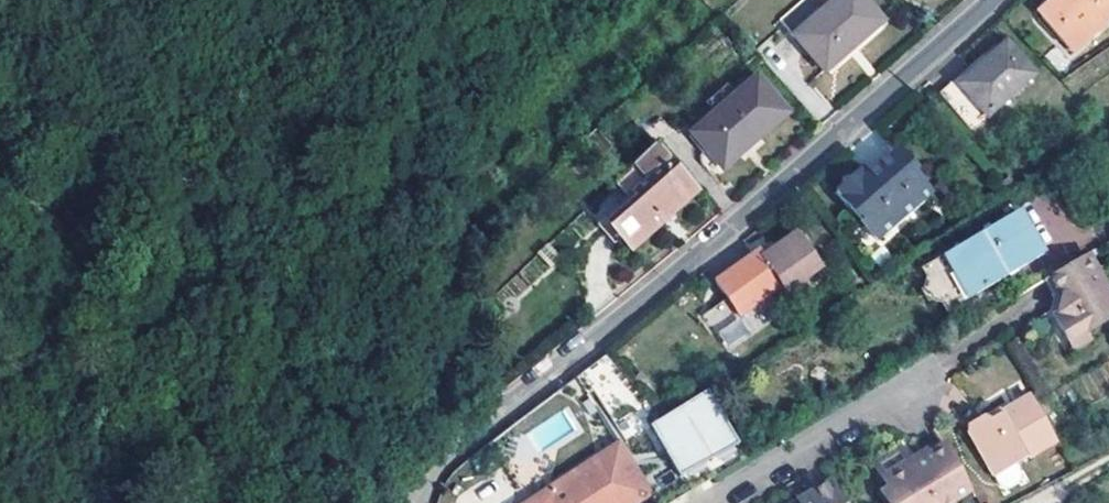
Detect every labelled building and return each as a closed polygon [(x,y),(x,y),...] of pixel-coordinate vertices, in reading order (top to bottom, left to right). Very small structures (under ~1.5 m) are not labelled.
[(796,37),(825,72),(883,22),(864,0),(839,0),(796,37)] [(1045,15),(1077,50),(1108,21),(1108,0),(1061,0),(1045,15)] [(1068,58),(1077,50),(1045,15),(1036,22),(1068,58)] [(1000,43),(936,99),(941,104),(1004,48),(1000,43)] [(1004,48),(941,104),(968,135),(1032,77),(1004,48)] [(757,78),(693,134),(724,168),(788,113),(757,78)] [(633,202),(608,226),(632,249),(696,190),(659,143),(633,167),(646,182),(630,198),(633,202)] [(843,187),(834,195),(878,242),(931,196),(914,177),(917,173),(896,151),(865,179),(854,188),(843,187)] [(646,182),(633,167),(616,183),(630,198),(646,182)] [(859,173),(843,187),(854,188),(865,179),(859,173)] [(942,263),(953,281),(959,278),(974,300),(1041,257),(1015,217),(942,263)] [(806,288),(799,279),(817,266),(796,235),(774,250),(777,253),(765,262),(758,253),(715,283),(738,317),(781,287),(790,300),(806,288)] [(1042,284),(1052,300),(1051,306),(1049,318),(1068,349),(1084,340),(1108,326),(1108,298),(1086,257),(1042,284)] [(922,266),(939,298),(955,289),(937,258),(922,266)] [(1068,349),(1049,318),(1042,321),(1064,359),(1087,346),(1084,340),(1068,349)] [(727,431),(705,396),(649,432),(678,481),(737,448),(727,431)] [(1057,445),(1035,406),(1031,399),(1000,416),(994,420),(989,423),(981,418),(970,426),(970,436),(993,475),(1009,466),(1012,471),(1057,445)] [(996,410),(981,418),(989,423),(994,420),(1000,416),(996,410)] [(618,446),(526,502),(640,502),(650,497),(618,446)] [(935,462),(949,454),(944,447),(931,454),(935,462)] [(972,494),(949,454),(935,462),(931,454),(919,462),(913,465),(905,453),(877,469),(891,493),(897,502),(957,502),(972,494)] [(996,481),(1012,471),(1009,466),(993,475),(996,481)] [(798,502),(797,502),(842,502),(830,483),(802,500),(798,502)] [(798,502),(793,493),(776,502),(797,502),(798,502)] [(891,493),(881,499),(883,502),(897,502),(891,493)]
